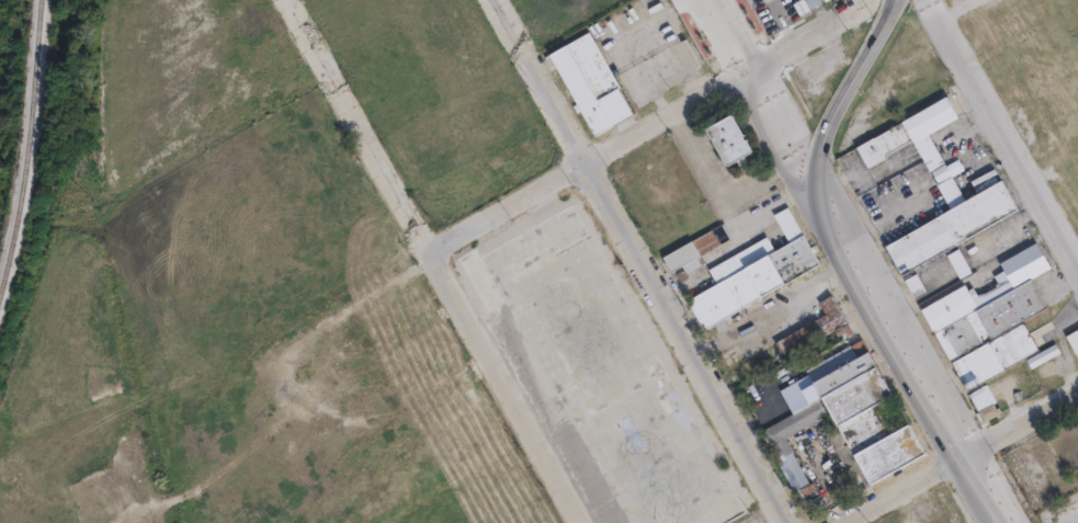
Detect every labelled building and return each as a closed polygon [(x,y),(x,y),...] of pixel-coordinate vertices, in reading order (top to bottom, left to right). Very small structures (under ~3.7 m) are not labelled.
[(796,3),(800,13),(821,5),(820,0),(804,0),(796,3)] [(636,113),(598,135),(552,55),(590,33),(636,113)] [(931,134),(962,196),(947,204),(914,140),(887,156),(888,158),(870,168),(859,148),(947,96),(960,117),(931,134)] [(756,152),(730,167),(710,129),(735,115),(756,152)] [(470,134),(474,143),(494,133),(489,124),(470,134)] [(1020,209),(904,276),(887,247),(1003,180),(1020,209)] [(625,522),(731,522),(744,516),(585,200),(481,253),(478,248),(459,257),(491,321),(516,308),(625,522)] [(734,238),(673,272),(665,257),(726,223),(734,238)] [(821,264),(706,330),(690,302),(805,236),(821,264)] [(1033,278),(1049,307),(1024,321),(1041,350),(969,391),(923,309),(967,284),(971,289),(975,286),(980,297),(1001,285),(996,276),(1007,271),(1002,263),(1039,242),(1053,268),(1033,278)] [(974,273),(962,280),(947,255),(960,249),(974,273)] [(928,291),(917,297),(907,281),(918,274),(928,291)] [(835,296),(861,343),(865,341),(929,453),(861,491),(829,434),(841,427),(833,413),(788,440),(813,481),(796,491),(763,433),(796,414),(783,391),(812,375),(809,371),(848,349),(837,330),(787,359),(779,343),(828,315),(821,303),(835,296)] [(1068,337),(1077,331),(1077,354),(1068,337)] [(1001,414),(987,425),(978,414),(992,403),(1001,414)]
